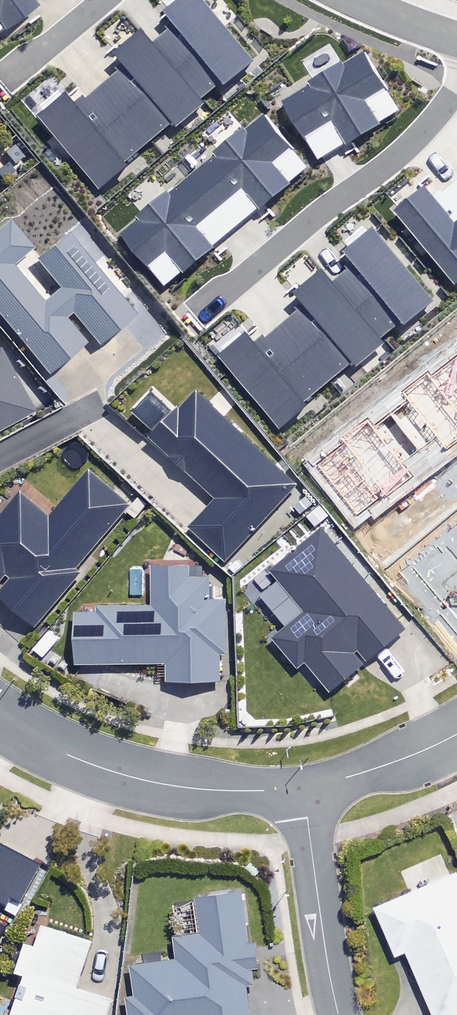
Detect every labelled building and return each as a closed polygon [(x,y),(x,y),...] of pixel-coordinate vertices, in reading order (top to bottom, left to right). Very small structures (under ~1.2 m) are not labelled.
[(38,6),(34,0),(0,0),(0,34),(38,6)] [(98,190),(128,165),(123,160),(170,121),(175,127),(203,103),(199,98),(220,81),(222,83),(252,58),(203,0),(174,0),(162,10),(173,24),(153,41),(142,27),(112,52),(120,63),(114,68),(116,71),(84,98),(81,95),(73,101),(65,91),(35,116),(98,190)] [(282,101),(318,158),(399,108),(363,51),(282,101)] [(120,234),(166,287),(307,166),(262,113),(120,234)] [(392,211),(456,286),(456,285),(456,181),(443,193),(438,188),(430,195),(421,185),(392,211)] [(9,214),(0,222),(0,317),(44,370),(88,334),(95,341),(131,311),(63,229),(32,255),(57,285),(41,299),(9,261),(32,242),(9,214)] [(218,357),(280,431),(310,406),(305,401),(352,362),(357,368),(386,344),(382,339),(402,322),(405,324),(435,299),(374,227),(344,251),(356,265),(335,282),(324,268),(294,293),(303,304),(296,309),(299,312),(266,339),(263,336),(255,342),(247,332),(218,357)] [(32,412),(0,354),(0,429),(32,412)] [(219,390),(210,400),(196,386),(174,409),(145,382),(120,409),(214,499),(187,527),(224,562),(299,484),(224,413),(233,403),(219,390)] [(90,470),(52,516),(21,491),(0,516),(0,579),(6,584),(0,591),(0,592),(38,624),(76,579),(71,575),(131,504),(90,470)] [(404,627),(321,526),(269,569),(303,610),(272,636),(296,665),(304,658),(329,688),(404,627)] [(208,563),(151,563),(151,602),(99,602),(99,609),(75,609),(75,660),(166,660),(166,677),(223,677),(223,598),(208,598),(208,563)] [(22,907),(45,862),(0,839),(0,896),(22,907)] [(441,857),(402,873),(409,889),(374,904),(395,953),(405,948),(434,1014),(450,1014),(456,1012),(456,872),(456,870),(448,873),(441,857)] [(240,887),(195,892),(199,928),(173,931),(176,954),(129,959),(133,996),(127,996),(129,1014),(250,1014),(246,980),(259,978),(255,936),(246,937),(240,887)] [(42,917),(35,938),(24,934),(14,964),(24,967),(8,1013),(0,1011),(0,1014),(105,1014),(113,993),(77,981),(92,935),(42,917)]
